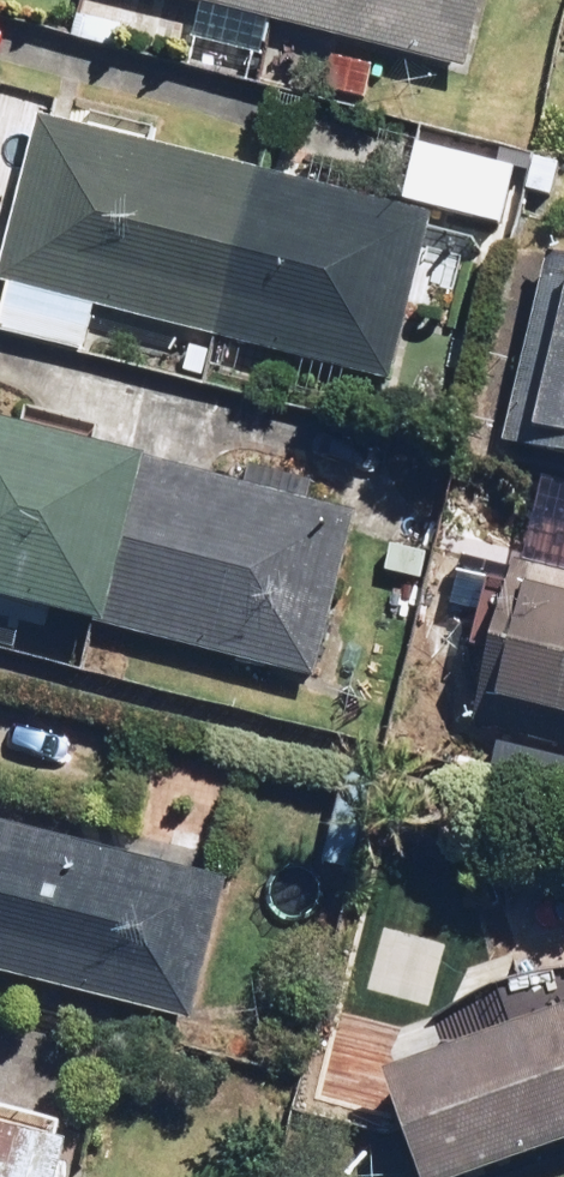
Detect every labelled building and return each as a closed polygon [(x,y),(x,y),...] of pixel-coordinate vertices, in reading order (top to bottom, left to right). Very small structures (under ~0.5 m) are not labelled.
[(199,3),(184,61),(263,81),(278,20),(465,67),(482,0),(188,0),(199,3)] [(164,143),(45,113),(5,270),(0,292),(0,325),(91,348),(102,303),(397,378),(439,212),(164,143)] [(428,137),(413,198),(510,222),(525,161),(428,137)] [(550,235),(502,436),(563,451),(563,238),(550,235)] [(157,451),(0,413),(0,588),(113,615),(110,626),(320,677),(362,507),(155,458),(157,451)] [(517,556),(476,719),(563,741),(563,568),(517,556)] [(234,878),(0,818),(0,959),(200,1011),(234,878)] [(563,1139),(563,1006),(397,1063),(436,1176),(453,1176),(563,1139)] [(0,1115),(0,1176),(71,1176),(82,1135),(0,1115)]
